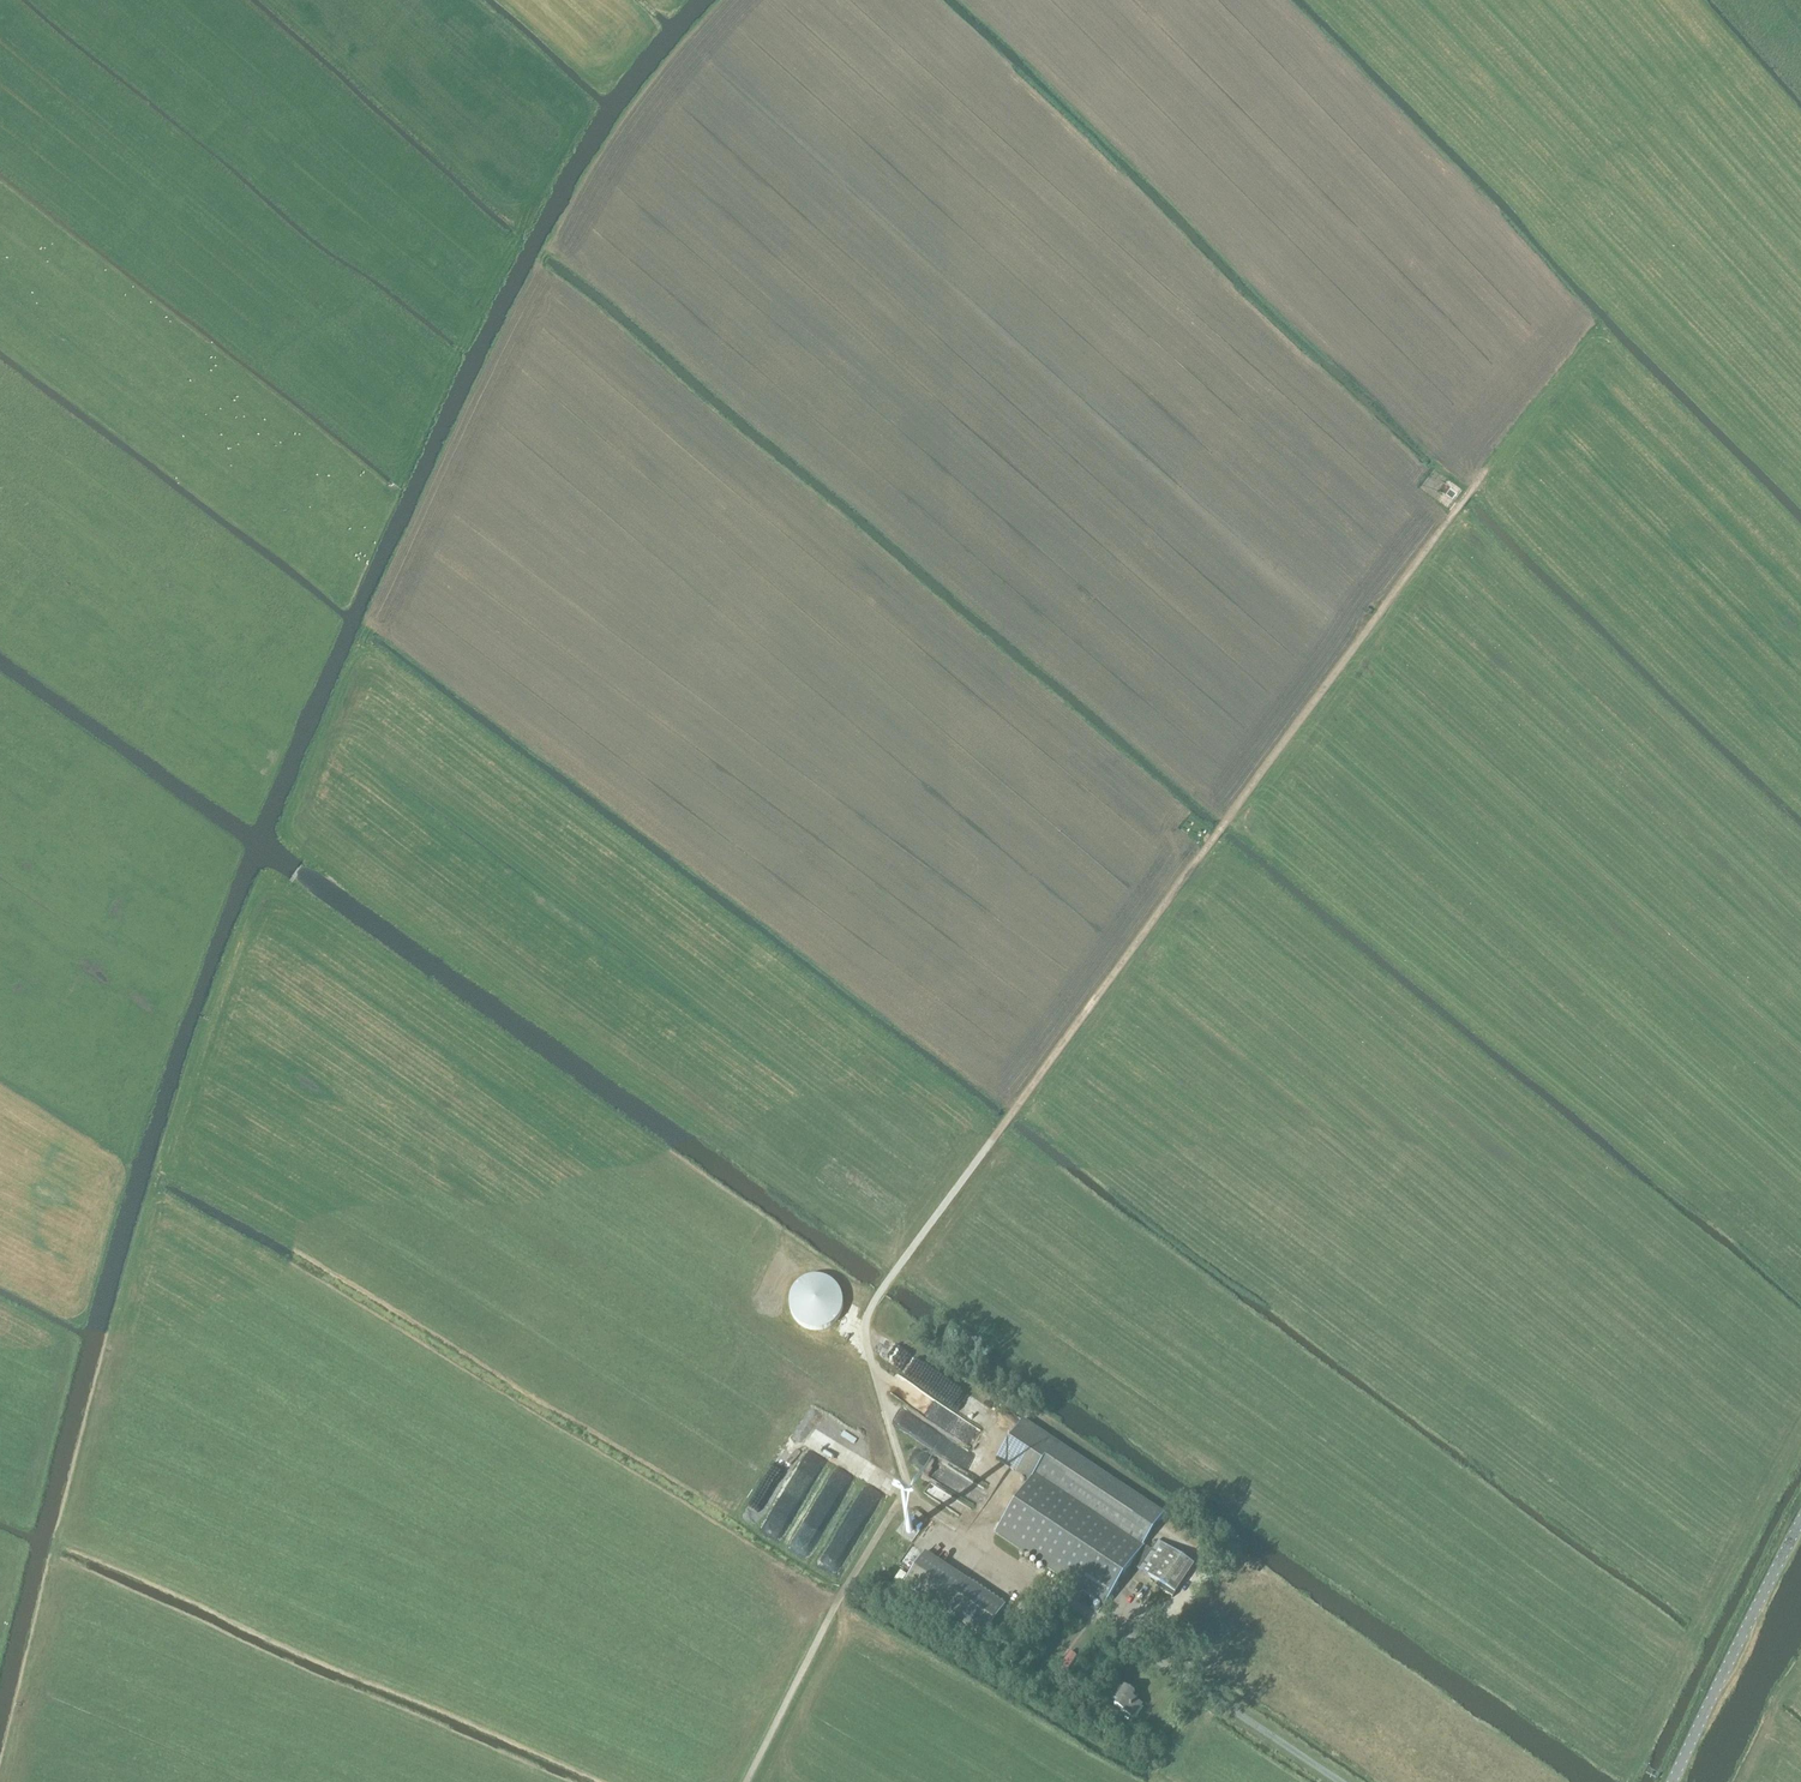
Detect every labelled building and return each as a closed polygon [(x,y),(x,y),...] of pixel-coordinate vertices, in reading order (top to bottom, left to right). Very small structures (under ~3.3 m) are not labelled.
[(1446,491),(1452,496),(1456,491),(1450,486),(1446,491)] [(1030,1481),(1029,1482),(995,1532),(1104,1606),(1131,1565),(1163,1586),(1160,1590),(1173,1598),(1195,1566),(1158,1541),(1151,1550),(1144,1545),(1164,1515),(1023,1420),(997,1458),(1030,1481)] [(951,1488),(959,1475),(918,1448),(909,1462),(951,1488)] [(982,1471),(981,1457),(970,1457),(970,1471),(982,1471)] [(862,1532),(877,1499),(859,1491),(844,1524),(862,1532)] [(896,1529),(909,1542),(923,1527),(910,1514),(896,1529)] [(805,1515),(789,1548),(807,1556),(822,1523),(805,1515)] [(904,1583),(943,1610),(984,1637),(1005,1606),(925,1552),(904,1583)] [(833,1571),(837,1557),(825,1553),(820,1566),(833,1571)] [(1108,1696),(1118,1703),(1116,1707),(1134,1719),(1143,1705),(1132,1698),(1135,1694),(1117,1682),(1108,1696)]
